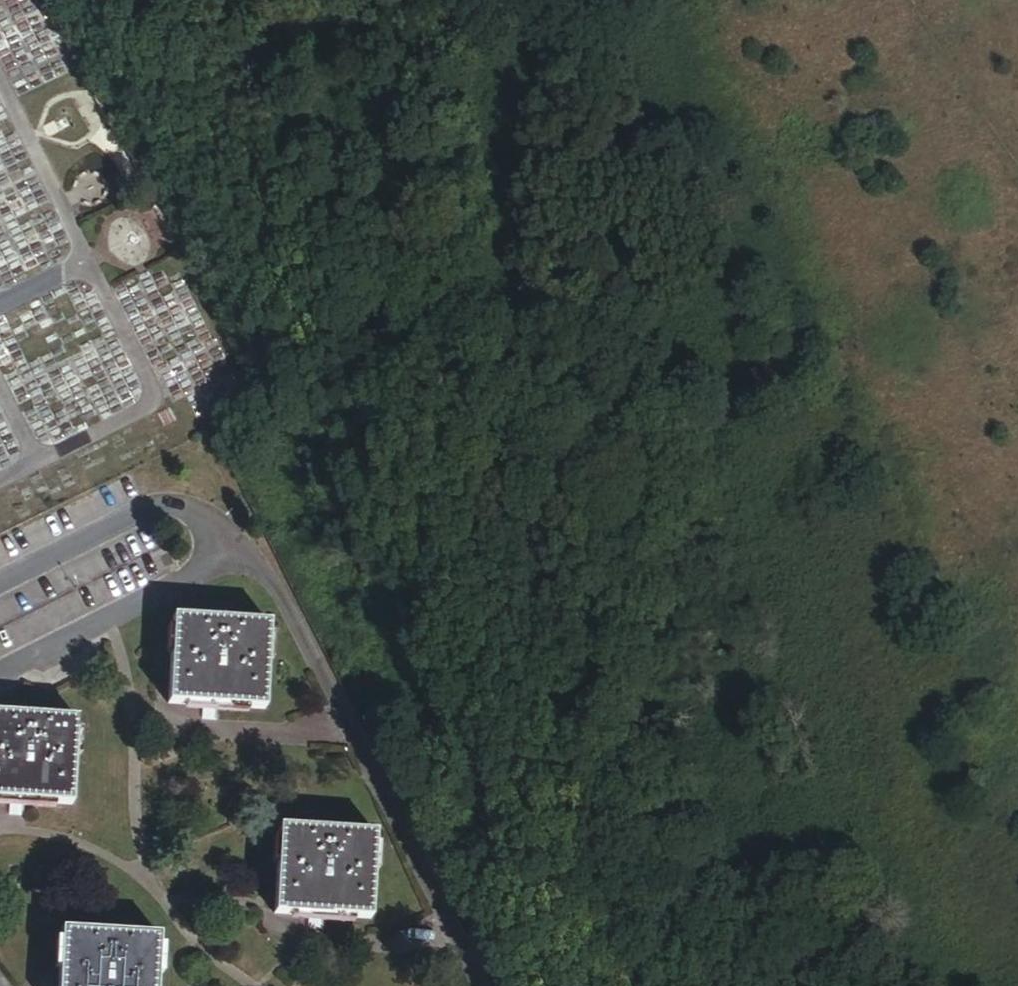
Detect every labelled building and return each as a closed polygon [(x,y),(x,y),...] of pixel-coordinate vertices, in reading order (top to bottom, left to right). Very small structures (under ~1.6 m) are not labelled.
[(169,705),(266,711),(271,627),(174,621),(169,705)] [(72,805),(78,719),(0,714),(0,800),(72,805)] [(278,914),(372,920),(377,839),(283,833),(278,914)] [(160,941),(65,935),(62,985),(157,985),(160,941)]
